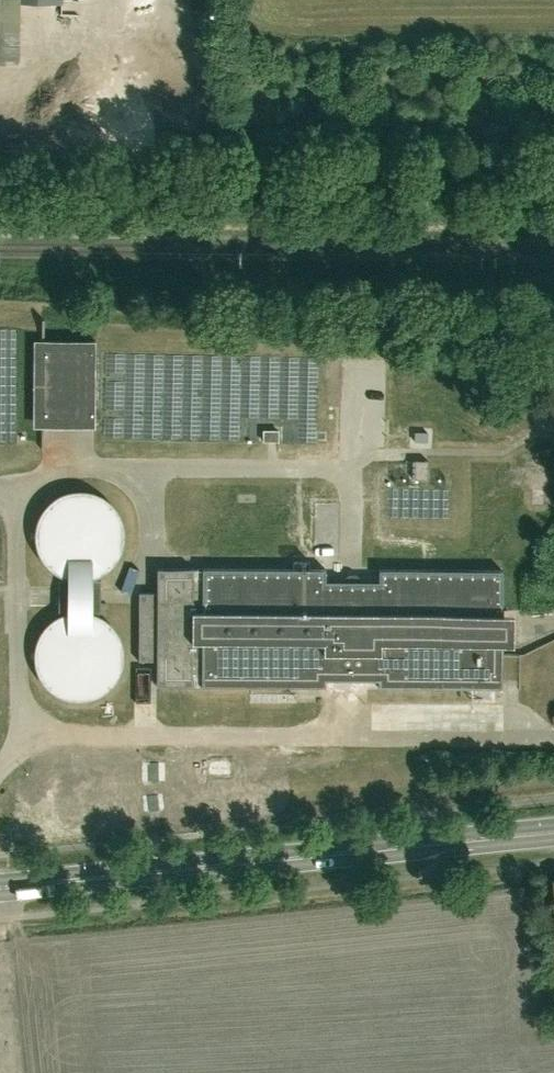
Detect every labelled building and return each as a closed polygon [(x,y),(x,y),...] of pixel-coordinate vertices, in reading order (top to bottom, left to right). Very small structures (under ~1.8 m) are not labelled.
[(18,77),(20,29),(21,0),(62,2),(62,0),(0,0),(0,76),(18,77)] [(95,427),(96,340),(42,340),(42,427),(95,427)] [(279,439),(279,429),(264,429),(264,439),(279,439)] [(428,478),(428,459),(415,459),(415,478),(428,478)] [(129,546),(130,538),(129,529),(127,522),(122,514),(117,508),(111,503),(102,499),(94,497),(87,497),(78,498),(71,501),(64,505),(59,510),(55,515),(51,523),(49,532),(48,539),(49,548),(52,555),(56,563),(61,567),(69,574),(75,577),(84,579),(91,579),(100,578),(106,575),(113,572),(119,566),(124,559),(127,553),(129,546)] [(326,579),(326,567),(202,567),(202,576),(193,575),(194,567),(157,567),(157,592),(139,591),(139,660),(157,660),(157,685),(193,685),(193,676),(202,676),(202,685),(325,686),(325,679),(379,679),(379,686),(502,687),(503,569),(379,568),(379,580),(326,579)] [(100,613),(101,579),(59,579),(58,612),(100,613)]
